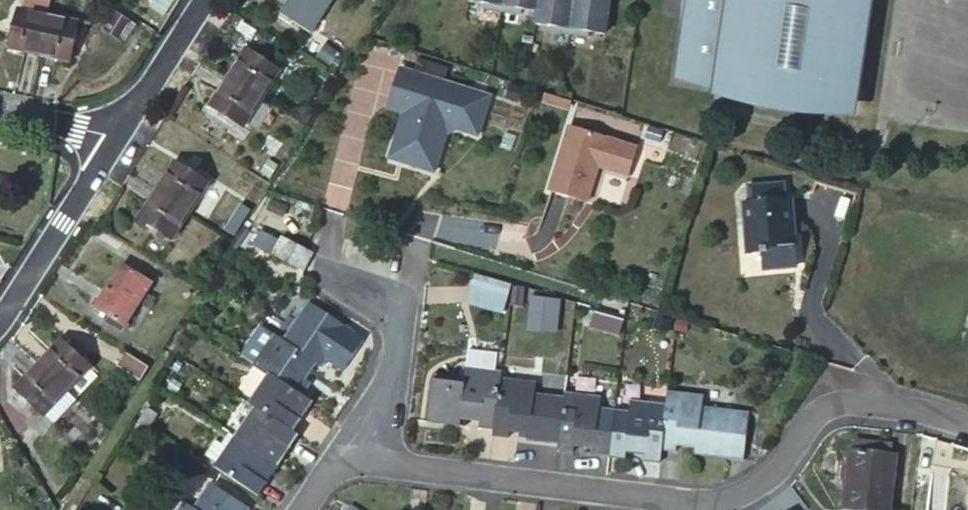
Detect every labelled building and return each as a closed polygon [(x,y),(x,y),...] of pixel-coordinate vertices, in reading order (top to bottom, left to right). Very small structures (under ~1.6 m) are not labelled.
[(54,1),(50,0),(26,0),(24,9),(17,8),(9,45),(41,53),(50,16),(54,1)] [(283,11),(312,30),(331,0),(290,0),(283,11)] [(504,0),(469,0),(486,2),(485,7),(503,10),(504,0)] [(503,10),(521,13),(521,8),(539,11),(540,0),(504,0),(503,10)] [(576,0),(540,0),(539,11),(537,22),(554,25),(553,30),(571,32),(576,0)] [(571,32),(589,35),(590,30),(607,33),(612,0),(576,0),(571,32)] [(680,76),(725,83),(723,92),(844,111),(862,0),(692,0),(680,76)] [(50,16),(41,53),(70,60),(79,21),(50,16)] [(279,69),(247,49),(230,76),(263,96),(279,69)] [(491,96),(400,68),(393,93),(409,98),(404,112),(390,158),(415,166),(423,139),(443,146),(449,126),(479,135),(491,96)] [(230,76),(212,104),(244,124),(263,96),(230,76)] [(393,93),(388,107),(404,112),(409,98),(393,93)] [(571,125),(550,194),(587,206),(600,166),(630,175),(639,146),(571,125)] [(423,139),(415,166),(435,172),(443,146),(423,139)] [(175,160),(158,187),(190,208),(208,180),(175,160)] [(752,202),(742,202),(742,251),(756,251),(756,255),(762,255),(762,270),(796,270),(796,203),(790,202),(785,202),(785,186),(752,186),(752,202)] [(158,187),(139,216),(171,237),(190,208),(158,187)] [(298,271),(308,253),(275,231),(264,248),(298,271)] [(151,282),(122,263),(94,306),(123,325),(151,282)] [(472,273),(467,304),(505,309),(509,278),(472,273)] [(347,328),(306,302),(281,341),(269,334),(250,363),(266,373),(301,396),(309,384),(300,378),(305,371),(309,374),(316,363),(321,368),(347,328)] [(623,341),(625,321),(596,318),(594,337),(623,341)] [(61,340),(39,364),(66,389),(89,365),(79,357),(83,352),(73,344),(69,348),(61,340)] [(154,363),(131,349),(122,363),(145,378),(154,363)] [(39,364),(16,389),(43,414),(44,413),(66,389),(39,364)] [(481,434),(495,436),(502,378),(503,373),(468,369),(467,379),(436,376),(431,422),(461,426),(462,420),(472,421),(473,416),(484,418),(481,434)] [(312,403),(301,396),(266,373),(246,403),(252,407),(292,433),(300,421),(296,418),(301,411),(305,413),(312,403)] [(495,436),(510,438),(511,427),(520,429),(520,433),(531,434),(531,440),(562,444),(567,397),(536,394),(538,383),(502,378),(495,436)] [(54,422),(76,399),(66,389),(44,413),(54,422)] [(594,455),(612,457),(617,409),(601,408),(603,398),(568,393),(567,397),(562,444),(561,451),(575,452),(576,441),(586,442),(585,447),(595,449),(594,455)] [(669,407),(663,451),(678,453),(679,443),(690,444),(689,449),(700,450),(698,455),(748,461),(754,415),(704,408),(705,399),(670,394),(669,407)] [(663,451),(669,407),(618,401),(617,409),(612,457),(627,458),(627,453),(638,454),(638,450),(648,451),(647,461),(662,463),(663,451)] [(292,433),(252,407),(232,436),(277,466),(284,457),(280,454),(285,448),(288,450),(297,436),(292,433)] [(148,434),(158,419),(150,412),(139,428),(148,434)] [(277,466),(232,436),(212,467),(257,497),(266,484),(262,481),(268,472),(271,475),(277,466)] [(853,452),(892,457),(894,445),(855,439),(853,452)] [(897,458),(892,457),(853,452),(851,466),(849,478),(845,508),(857,509),(890,509),(897,458)] [(249,509),(208,483),(190,509),(182,503),(177,509),(248,509),(249,509)]
